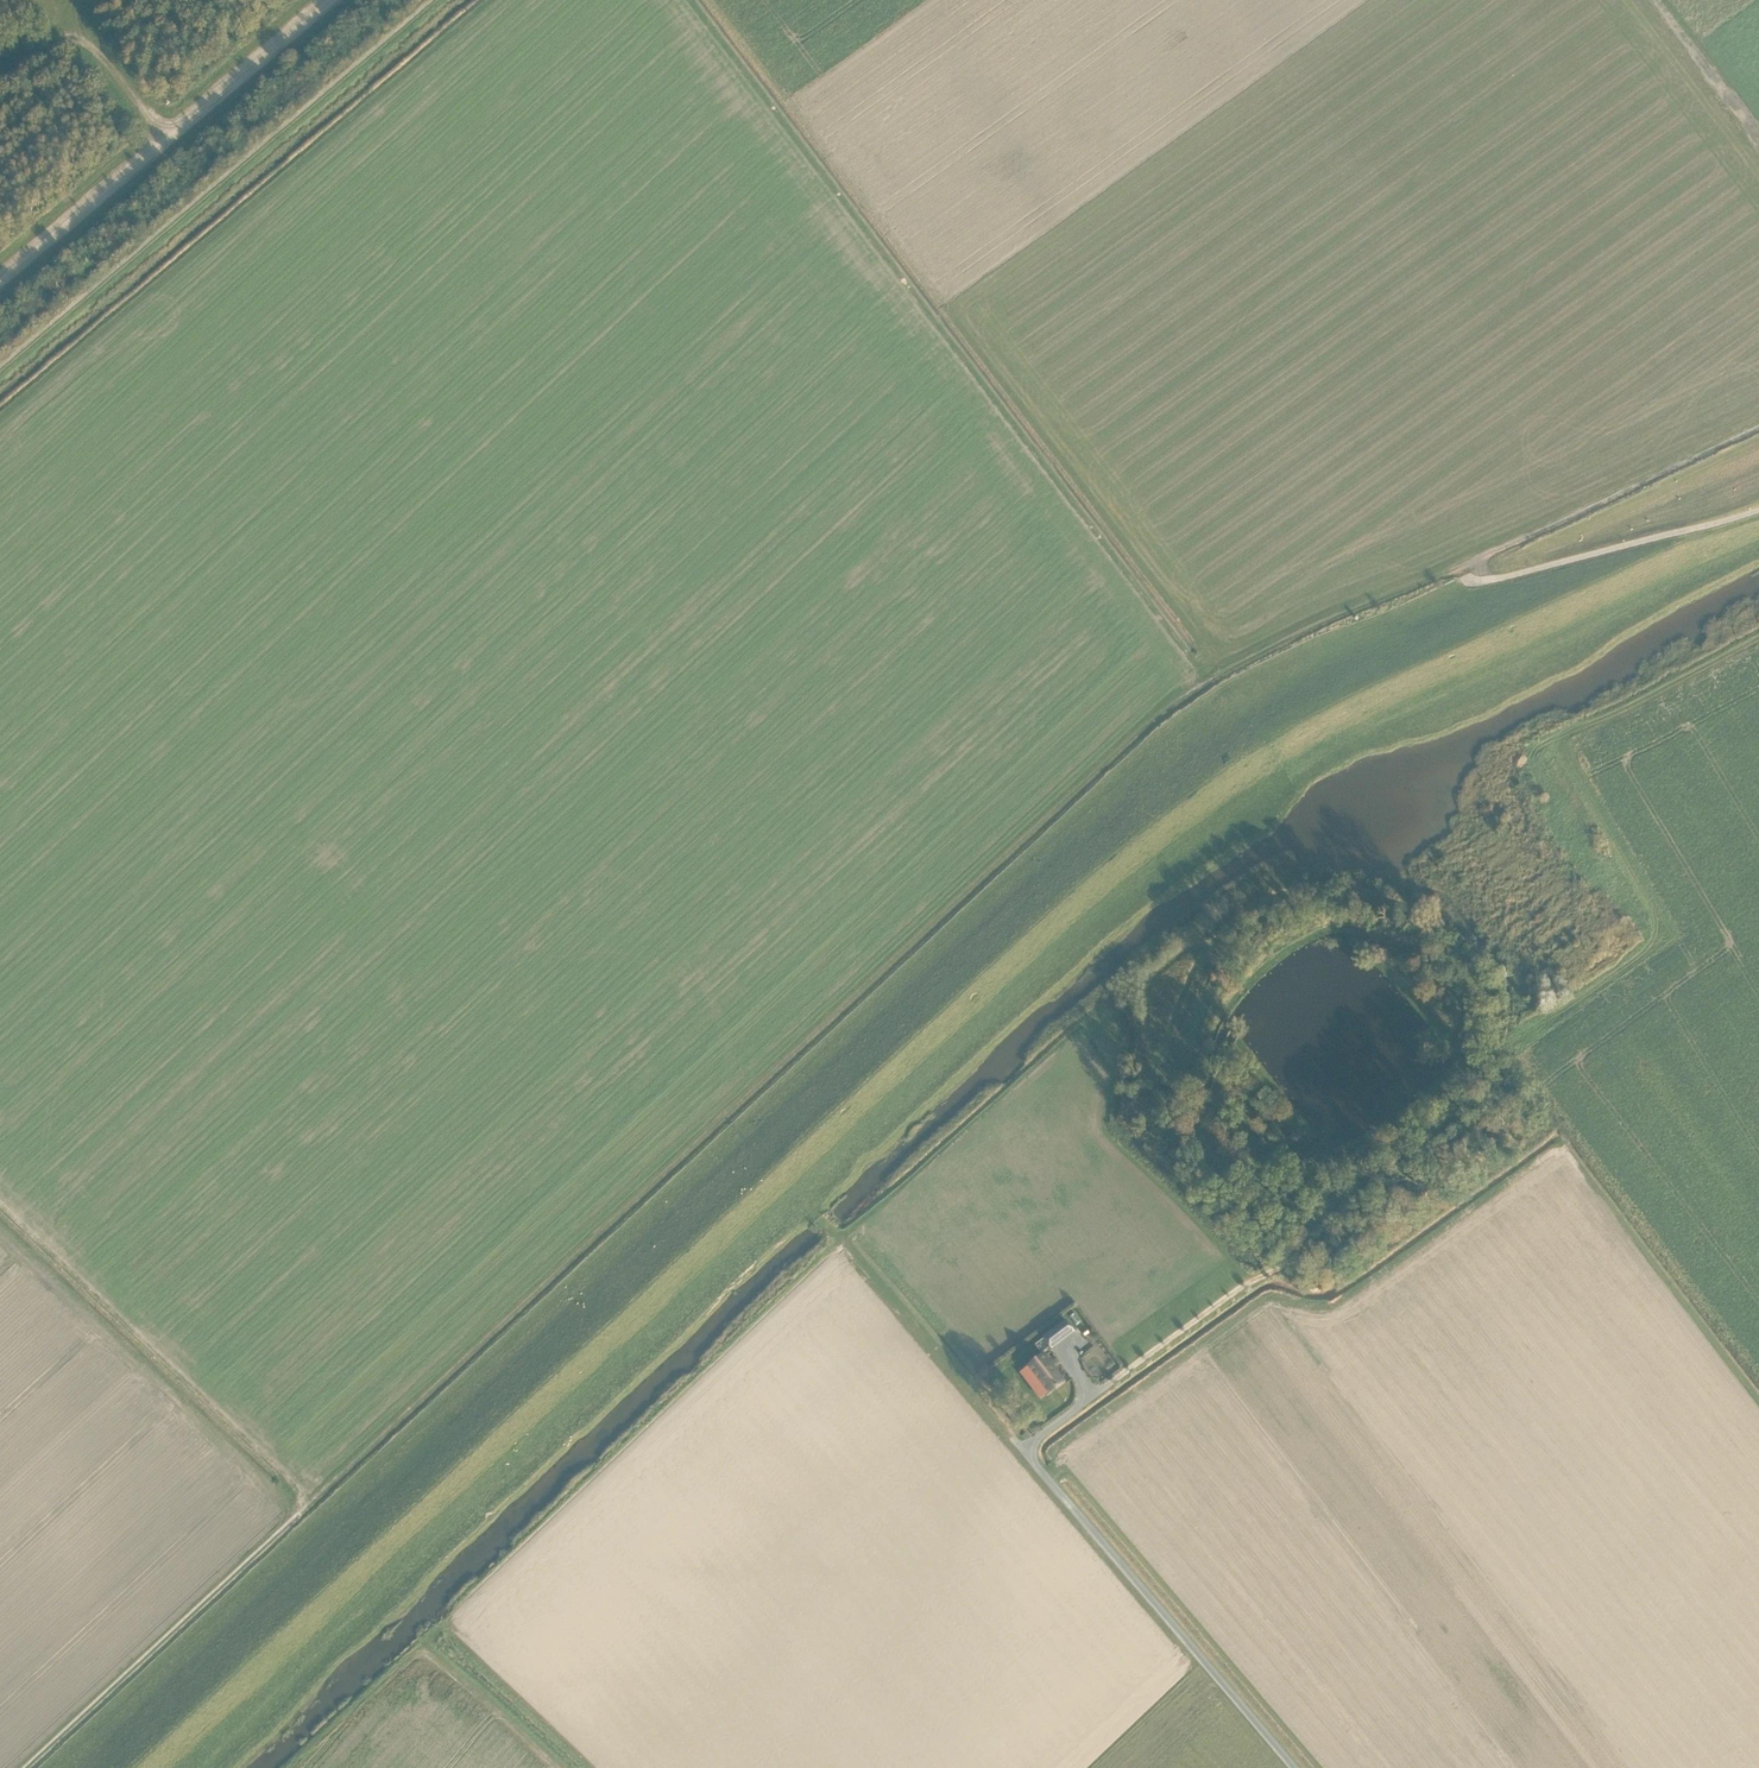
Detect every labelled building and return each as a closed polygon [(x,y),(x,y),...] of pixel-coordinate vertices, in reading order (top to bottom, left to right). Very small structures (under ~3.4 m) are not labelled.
[(1042,1337),(1051,1349),(1074,1331),(1065,1320),(1042,1337)] [(1021,1373),(1028,1383),(1034,1378),(1046,1395),(1063,1381),(1043,1355),(1026,1368),(1027,1369),(1021,1373)]
